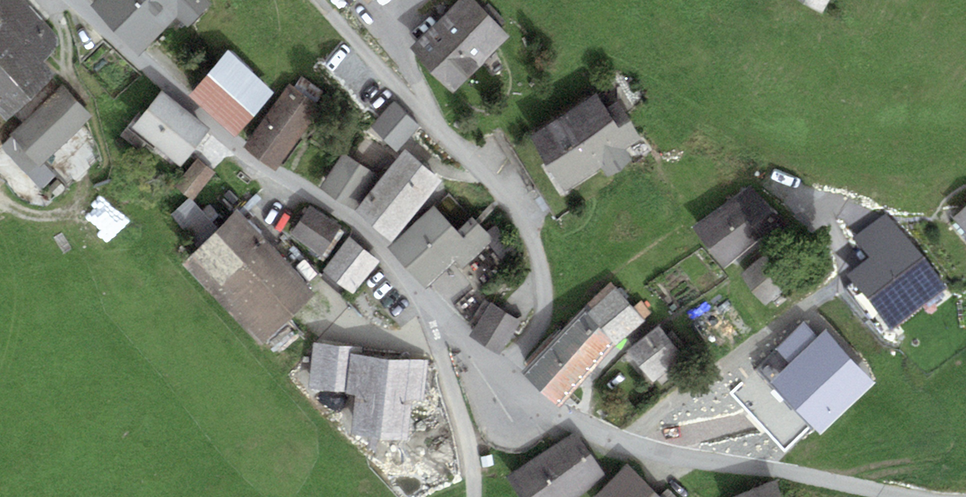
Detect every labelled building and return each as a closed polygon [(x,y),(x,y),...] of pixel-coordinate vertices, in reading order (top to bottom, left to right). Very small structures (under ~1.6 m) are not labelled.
[(6,121),(54,77),(41,63),(62,43),(22,0),(0,0),(0,114),(6,121)] [(113,32),(146,0),(97,0),(89,8),(113,32)] [(113,32),(138,57),(178,18),(188,27),(211,4),(207,0),(146,0),(113,32)] [(511,37),(474,0),(459,0),(410,48),(453,93),(511,37)] [(807,13),(816,0),(789,0),(807,13)] [(236,137),(274,93),(226,52),(188,96),(236,137)] [(44,164),(92,117),(60,85),(9,135),(12,137),(1,147),(42,191),(56,177),(44,164)] [(243,147),(277,172),(323,109),(290,85),(243,147)] [(162,90),(132,128),(181,167),(211,129),(162,90)] [(597,94),(531,137),(565,189),(600,166),(608,177),(633,161),(625,150),(631,146),(642,139),(618,102),(607,109),(597,94)] [(397,153),(421,127),(394,101),(373,123),(370,127),(397,153)] [(354,211),(391,242),(442,180),(405,149),(354,211)] [(349,207),(373,172),(345,152),(321,187),(349,207)] [(193,201),(216,173),(199,159),(175,187),(189,198),(193,201)] [(692,229),(725,269),(780,224),(748,184),(692,229)] [(218,229),(193,201),(189,198),(172,215),(197,249),(218,229)] [(320,258),(342,226),(311,204),(289,236),(320,258)] [(472,217),(458,230),(434,205),(388,249),(426,289),(456,260),(464,268),(494,240),(472,217)] [(951,217),(965,235),(965,205),(951,217)] [(197,249),(182,263),(261,346),(315,294),(236,212),(218,229),(197,249)] [(948,288),(886,213),(854,239),(870,258),(848,276),(894,332),(948,288)] [(380,262),(349,237),(323,269),(353,294),(380,262)] [(762,255),(740,273),(764,304),(787,286),(762,255)] [(581,312),(521,372),(556,406),(615,346),(645,321),(610,282),(581,312)] [(500,355),(521,322),(490,303),(469,336),(500,355)] [(790,363),(818,336),(805,322),(776,348),(790,363)] [(626,351),(653,382),(685,354),(658,323),(626,351)] [(820,435),(875,383),(825,330),(818,336),(790,363),(769,382),(820,435)] [(350,354),(360,355),(361,347),(314,343),(309,390),(346,394),(350,354)] [(360,355),(350,354),(346,394),(356,395),(352,437),(408,442),(411,399),(424,400),(428,361),(360,355)] [(606,476),(573,432),(508,481),(520,496),(578,496),(606,476)] [(627,463),(593,496),(594,496),(660,496),(627,463)] [(776,480),(735,496),(783,496),(776,480)]
